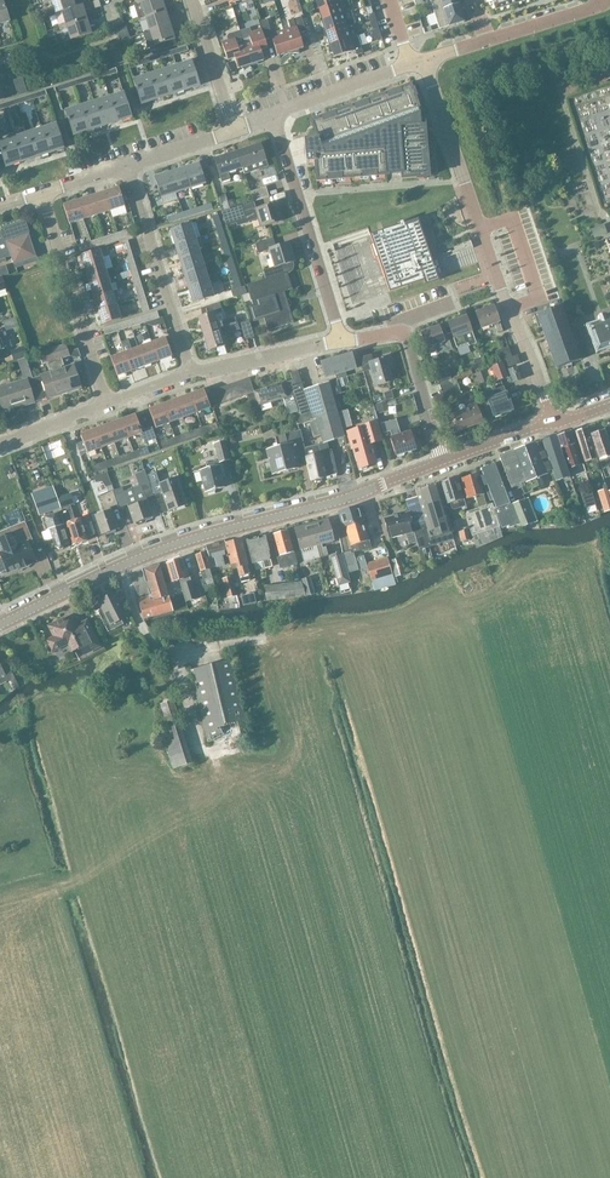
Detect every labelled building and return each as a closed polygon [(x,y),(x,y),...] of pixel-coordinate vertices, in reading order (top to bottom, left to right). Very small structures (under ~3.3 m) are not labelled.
[(9,22),(2,0),(0,0),(0,25),(9,22)] [(61,12),(85,4),(84,0),(81,0),(75,2),(74,0),(49,0),(43,2),(44,5),(51,2),(55,14),(61,12)] [(134,5),(138,20),(145,18),(166,11),(163,2),(170,0),(150,0),(134,5)] [(340,2),(339,0),(314,0),(316,5),(317,4),(319,9),(340,2)] [(321,21),(344,14),(342,8),(349,6),(347,0),(340,2),(319,9),(320,13),(319,14),(321,21)] [(434,13),(459,5),(457,0),(430,0),(434,13)] [(495,10),(529,0),(492,0),(495,10)] [(92,2),(85,4),(61,12),(64,23),(58,25),(59,28),(87,20),(84,11),(93,8),(92,2)] [(371,5),(365,7),(367,13),(373,11),(371,5)] [(383,6),(375,9),(379,20),(387,18),(383,6)] [(458,6),(434,13),(439,30),(464,22),(458,6)] [(150,32),(180,22),(179,17),(169,20),(166,11),(145,18),(150,32)] [(325,28),(326,32),(355,23),(353,17),(346,19),(344,14),(321,21),(323,28),(325,28)] [(283,31),(291,53),(299,53),(299,49),(303,48),(298,34),(305,32),(301,17),(288,21),(290,28),(283,31)] [(90,28),(87,20),(59,28),(60,30),(66,29),(70,41),(101,31),(99,25),(90,28)] [(283,55),(291,53),(283,31),(271,35),(269,27),(267,20),(261,22),(263,29),(261,30),(266,44),(273,42),(277,56),(283,54),(283,55)] [(180,22),(150,32),(143,34),(147,49),(175,40),(172,30),(182,27),(180,22)] [(372,30),(378,28),(376,22),(370,24),(372,30)] [(353,24),(326,32),(328,37),(326,37),(329,45),(351,37),(357,36),(353,24)] [(372,30),(371,31),(378,50),(385,48),(378,28),(372,30)] [(249,29),(240,32),(251,66),(258,63),(258,62),(263,60),(259,46),(266,44),(261,30),(251,33),(249,29)] [(251,66),(240,32),(238,32),(238,33),(229,35),(228,38),(229,40),(222,42),(226,57),(233,55),(238,68),(242,67),(244,71),(251,66)] [(357,36),(351,37),(329,45),(329,53),(333,53),(334,57),(355,50),(356,55),(362,53),(357,36)] [(177,66),(185,89),(199,85),(192,62),(177,66)] [(177,66),(163,71),(170,94),(185,89),(177,66)] [(155,99),(170,94),(163,71),(148,76),(155,99)] [(141,103),(155,99),(148,76),(134,80),(141,103)] [(403,116),(418,110),(420,110),(414,96),(416,95),(413,89),(412,89),(411,85),(400,89),(402,92),(395,94),(403,116)] [(109,97),(117,121),(131,116),(124,93),(109,97)] [(386,122),(403,116),(395,94),(388,97),(387,94),(377,97),(386,122)] [(95,102),(102,125),(117,121),(109,97),(95,102)] [(370,128),(386,122),(377,97),(368,100),(369,104),(362,106),(370,128)] [(80,107),(87,130),(102,125),(95,102),(80,107)] [(344,109),(354,134),(370,128),(362,106),(355,109),(354,105),(344,109)] [(73,134),(87,130),(80,107),(66,111),(73,134)] [(337,140),(354,134),(344,109),(335,112),(336,116),(329,118),(337,140)] [(320,147),(316,135),(305,139),(304,139),(306,163),(314,162),(314,166),(315,166),(314,155),(332,154),(350,152),(367,151),(385,149),(387,174),(402,173),(401,161),(399,143),(398,126),(420,124),(418,110),(403,116),(386,122),(370,128),(354,134),(337,140),(320,147)] [(311,121),(316,135),(320,147),(337,140),(329,118),(322,120),(321,117),(311,121)] [(424,123),(420,124),(398,126),(399,143),(426,141),(425,131),(421,132),(421,124),(424,124),(424,123)] [(42,130),(50,154),(64,149),(56,125),(42,130)] [(50,154),(42,130),(27,135),(35,158),(50,154)] [(35,158),(27,135),(13,140),(21,163),(35,158)] [(4,161),(6,168),(21,163),(13,140),(0,144),(0,149),(1,154),(0,154),(0,162),(4,161)] [(401,161),(424,159),(423,152),(426,151),(426,141),(399,143),(401,161)] [(261,144),(237,152),(243,168),(245,173),(268,166),(261,144)] [(387,175),(387,174),(385,149),(367,151),(369,173),(376,173),(377,176),(387,175)] [(350,152),(352,178),(362,177),(362,174),(369,173),(367,151),(350,152)] [(228,172),(243,168),(237,152),(222,156),(220,155),(216,157),(215,159),(214,159),(220,175),(222,182),(230,180),(228,172)] [(342,179),(352,178),(350,152),(332,154),(334,176),(342,176),(342,179)] [(314,155),(315,166),(317,181),(327,180),(327,177),(334,176),(332,154),(314,155)] [(424,166),(424,159),(401,161),(402,173),(402,179),(417,178),(417,179),(424,178),(424,177),(429,177),(428,166),(424,166)] [(184,169),(190,187),(204,182),(199,164),(184,169)] [(175,192),(190,187),(184,169),(169,173),(175,192)] [(161,196),(175,192),(169,173),(155,178),(161,196)] [(266,187),(250,192),(253,202),(269,197),(266,187)] [(105,192),(111,210),(124,206),(119,188),(105,192)] [(97,215),(111,210),(105,192),(91,197),(97,215)] [(225,195),(217,198),(221,212),(230,209),(225,195)] [(97,215),(91,197),(77,201),(83,219),(97,215)] [(83,219),(77,201),(63,205),(69,224),(83,219)] [(232,208),(221,212),(226,227),(237,223),(236,220),(247,217),(249,223),(257,221),(259,227),(281,220),(275,202),(256,209),(253,202),(247,204),(232,208)] [(197,208),(198,213),(213,209),(211,203),(197,208)] [(182,212),(184,218),(198,213),(197,208),(182,212)] [(169,222),(184,218),(182,212),(167,217),(169,222)] [(216,231),(223,229),(218,215),(212,217),(216,231)] [(373,244),(370,245),(375,259),(377,258),(389,292),(442,275),(437,260),(432,262),(418,219),(370,235),(373,244)] [(12,256),(16,267),(38,260),(36,255),(35,255),(29,237),(30,237),(25,221),(2,229),(3,232),(0,233),(0,260),(12,256)] [(175,244),(194,238),(190,223),(171,229),(175,244)] [(606,237),(602,223),(592,226),(597,240),(606,237)] [(118,233),(120,239),(133,235),(131,229),(118,233)] [(216,231),(221,246),(227,244),(223,229),(216,231)] [(106,243),(120,239),(118,233),(104,237),(106,243)] [(92,248),(106,243),(104,237),(90,242),(92,248)] [(180,259),(199,253),(194,238),(175,244),(180,259)] [(266,279),(291,271),(292,271),(293,268),(293,265),(293,262),(294,261),(289,243),(276,247),(273,238),(255,243),(258,253),(270,249),(275,267),(263,270),(266,279)] [(125,257),(132,255),(128,240),(121,243),(125,257)] [(80,252),(92,248),(90,242),(78,245),(80,252)] [(226,260),(232,258),(227,244),(221,246),(226,260)] [(204,254),(221,252),(220,246),(203,248),(204,254)] [(86,269),(104,264),(107,262),(111,261),(109,255),(102,257),(100,250),(81,255),(86,269)] [(184,273),(203,267),(199,253),(180,259),(184,273)] [(130,271),(136,269),(132,255),(125,257),(130,271)] [(226,260),(230,275),(237,273),(232,258),(226,260)] [(108,277),(104,264),(86,269),(90,283),(108,277)] [(0,269),(0,272),(1,277),(9,274),(6,267),(0,269)] [(189,288),(208,282),(203,267),(184,273),(189,288)] [(134,285),(141,283),(136,269),(130,271),(134,285)] [(290,273),(291,271),(266,279),(247,285),(254,306),(250,307),(254,321),(264,318),(268,330),(294,322),(284,291),(292,289),(288,273),(290,273)] [(238,277),(237,273),(230,275),(235,289),(231,290),(233,297),(247,293),(241,276),(238,277)] [(90,283),(94,297),(113,291),(108,277),(90,283)] [(212,297),(208,282),(189,288),(193,302),(212,297)] [(145,297),(141,283),(134,285),(138,299),(145,297)] [(122,289),(113,291),(94,297),(98,311),(117,305),(115,298),(124,295),(122,289)] [(149,310),(145,297),(138,299),(142,312),(149,310)] [(203,334),(237,323),(235,317),(217,323),(214,314),(222,312),(219,302),(204,307),(207,315),(198,318),(203,334)] [(121,319),(117,305),(98,311),(103,325),(121,319)] [(502,331),(499,322),(494,306),(475,312),(481,328),(495,324),(498,333),(502,331)] [(544,312),(535,315),(536,318),(537,317),(555,368),(580,360),(561,306),(546,311),(546,310),(544,311),(544,312)] [(157,311),(143,316),(144,322),(159,318),(157,311)] [(608,318),(606,313),(597,317),(599,321),(586,326),(586,324),(577,327),(581,338),(589,335),(595,353),(609,348),(609,317),(608,318)] [(466,315),(448,322),(453,338),(456,347),(468,343),(469,346),(476,343),(466,315)] [(130,320),(131,327),(144,322),(143,316),(130,320)] [(131,327),(130,320),(115,325),(117,331),(131,327)] [(249,320),(237,323),(203,334),(209,351),(224,346),(222,338),(228,336),(227,333),(242,328),(245,338),(254,336),(249,320)] [(117,331),(115,325),(104,328),(106,335),(117,331)] [(438,325),(420,332),(426,348),(434,345),(437,355),(453,350),(447,334),(442,335),(438,325)] [(151,343),(158,361),(172,356),(165,338),(151,343)] [(151,343),(138,348),(144,366),(158,361),(151,343)] [(66,346),(51,351),(54,361),(65,393),(81,387),(74,367),(63,371),(61,367),(65,366),(62,358),(69,356),(66,346)] [(499,361),(503,360),(512,357),(512,356),(508,346),(496,351),(499,361)] [(24,347),(10,351),(14,361),(27,357),(24,347)] [(144,366),(138,348),(125,353),(131,371),(144,366)] [(42,377),(34,379),(37,389),(45,386),(48,398),(65,393),(54,361),(51,351),(43,354),(39,355),(42,364),(46,363),(49,371),(52,370),(53,373),(42,377)] [(117,376),(131,371),(125,353),(110,359),(117,376)] [(351,354),(336,359),(342,378),(347,376),(345,371),(355,368),(351,354)] [(371,355),(360,358),(363,372),(370,370),(374,385),(390,381),(386,367),(391,365),(389,356),(383,358),(383,357),(381,358),(381,359),(373,361),(371,355)] [(517,355),(512,356),(512,357),(503,360),(506,368),(520,363),(517,355)] [(481,357),(473,359),(477,369),(484,366),(481,357)] [(336,359),(321,363),(325,378),(335,375),(336,380),(342,378),(336,359)] [(503,362),(490,367),(496,382),(509,378),(503,362)] [(513,382),(521,379),(516,366),(509,369),(513,382)] [(438,383),(451,379),(447,368),(435,373),(438,383)] [(482,369),(474,371),(477,382),(485,379),(482,369)] [(253,391),(246,393),(250,407),(257,405),(258,407),(288,397),(288,396),(290,395),(300,424),(313,420),(304,390),(297,371),(290,373),(293,382),(283,385),(283,383),(254,392),(253,391)] [(246,393),(253,391),(248,377),(242,379),(246,393)] [(453,386),(441,391),(444,398),(456,393),(460,392),(455,377),(451,379),(453,386)] [(2,410),(25,403),(25,405),(33,402),(30,391),(37,389),(34,379),(0,390),(0,403),(2,410)] [(235,382),(240,395),(246,393),(242,379),(235,382)] [(453,386),(451,379),(438,383),(441,391),(453,386)] [(229,384),(234,398),(240,395),(235,382),(229,384)] [(315,420),(323,443),(326,443),(345,438),(334,401),(328,382),(304,390),(313,420),(315,420)] [(222,386),(227,400),(234,398),(229,384),(222,386)] [(216,388),(221,402),(227,400),(222,386),(216,388)] [(503,386),(495,389),(498,397),(488,400),(483,402),(486,411),(491,409),(494,416),(512,409),(506,393),(505,394),(503,386)] [(214,405),(221,402),(216,388),(209,391),(214,405)] [(190,395),(197,412),(198,418),(205,415),(203,410),(210,407),(203,390),(190,395)] [(182,418),(197,412),(190,395),(176,400),(182,418)] [(176,400),(162,405),(169,423),(182,418),(176,400)] [(468,409),(451,415),(454,421),(453,421),(457,432),(482,422),(474,403),(467,406),(468,409)] [(155,428),(169,423),(162,405),(149,410),(155,428)] [(122,420),(128,439),(141,434),(144,443),(156,439),(146,413),(136,417),(135,415),(122,420)] [(129,442),(128,439),(122,420),(108,425),(114,443),(122,441),(123,444),(129,442)] [(395,455),(415,449),(410,432),(400,435),(395,420),(381,424),(383,432),(390,430),(392,437),(389,438),(395,455)] [(377,422),(346,431),(351,449),(353,448),(359,468),(361,468),(363,469),(368,467),(369,465),(377,463),(371,443),(382,440),(377,422)] [(202,427),(205,434),(218,429),(216,423),(202,427)] [(114,443),(108,425),(94,430),(101,448),(114,443)] [(190,439),(205,434),(202,427),(188,433),(190,439)] [(593,466),(598,464),(587,428),(575,431),(585,462),(591,460),(593,466)] [(604,429),(590,434),(602,469),(608,467),(608,466),(609,465),(609,447),(604,429)] [(83,442),(77,444),(81,455),(87,453),(101,448),(94,430),(80,435),(83,442)] [(278,447),(266,450),(272,474),(298,468),(296,459),(305,457),(299,431),(275,437),(278,447)] [(574,444),(570,431),(556,436),(568,468),(580,464),(574,444)] [(177,444),(190,439),(188,433),(175,437),(177,444)] [(163,449),(177,444),(175,437),(161,442),(163,449)] [(546,440),(542,441),(552,472),(555,478),(568,474),(567,469),(555,437),(551,438),(551,439),(547,441),(546,440)] [(219,462),(229,459),(224,441),(214,444),(219,462)] [(540,441),(499,457),(499,458),(500,458),(511,488),(521,485),(524,494),(532,491),(531,489),(543,484),(540,477),(551,472),(540,441)] [(318,446),(305,449),(307,456),(306,456),(312,481),(313,481),(316,483),(319,482),(321,479),(326,478),(326,477),(337,474),(331,451),(328,451),(326,443),(323,443),(318,445),(318,446)] [(132,452),(134,459),(150,453),(147,447),(132,452)] [(121,463),(134,459),(132,452),(119,457),(121,463)] [(108,468),(121,463),(119,457),(105,461),(108,468)] [(94,473),(108,468),(105,461),(92,466),(94,473)] [(217,461),(212,462),(205,464),(207,468),(200,470),(205,492),(208,491),(208,493),(214,491),(214,489),(224,487),(220,474),(225,473),(223,464),(218,465),(217,461)] [(494,463),(480,468),(483,475),(480,477),(490,501),(493,500),(496,509),(494,509),(496,515),(496,514),(501,528),(509,525),(510,527),(519,524),(511,505),(509,504),(494,463)] [(121,488),(113,491),(117,503),(118,502),(120,507),(127,504),(134,522),(136,522),(136,524),(138,525),(144,523),(145,520),(145,519),(151,516),(145,497),(152,495),(144,472),(135,475),(138,486),(122,492),(121,488)] [(467,477),(461,479),(466,499),(475,497),(478,508),(464,512),(472,535),(499,527),(496,515),(494,509),(492,504),(486,505),(478,474),(472,475),(469,475),(467,477)] [(158,479),(150,482),(158,503),(165,501),(168,511),(174,509),(175,511),(177,512),(184,509),(185,508),(184,505),(186,505),(179,485),(182,485),(179,477),(160,483),(158,479)] [(440,483),(446,504),(450,503),(452,508),(454,509),(466,506),(464,499),(464,498),(457,477),(440,483)] [(421,527),(414,529),(417,542),(419,549),(428,547),(454,539),(452,531),(446,511),(438,484),(416,491),(426,524),(421,526),(421,527)] [(53,487),(32,494),(39,515),(60,508),(53,487)] [(582,506),(591,505),(588,488),(579,490),(582,506)] [(608,491),(607,488),(597,491),(601,503),(609,500),(609,499),(608,491)] [(105,512),(94,516),(101,534),(117,528),(109,507),(117,504),(117,503),(113,491),(100,496),(105,512)] [(71,493),(58,497),(61,508),(74,504),(71,493)] [(511,505),(519,524),(520,527),(534,522),(525,499),(511,505)] [(346,527),(363,521),(359,506),(338,512),(343,527),(346,527)] [(73,545),(88,540),(80,518),(74,520),(70,508),(62,510),(73,545)] [(0,560),(0,572),(6,570),(7,571),(10,572),(20,568),(30,564),(34,562),(35,559),(29,545),(33,543),(19,509),(4,516),(11,534),(0,539),(0,548),(2,552),(0,553),(0,554),(2,559),(0,560)] [(63,544),(70,542),(64,524),(63,524),(59,512),(43,518),(47,530),(49,529),(55,547),(56,547),(59,550),(64,549),(63,544)] [(409,512),(384,519),(389,539),(406,534),(409,545),(417,542),(414,531),(409,512)] [(312,526),(320,557),(328,555),(326,547),(323,548),(322,544),(333,541),(328,520),(318,523),(318,524),(312,526)] [(369,540),(363,521),(346,527),(353,552),(371,547),(369,541),(369,540)] [(312,559),(320,557),(312,526),(305,527),(305,526),(295,529),(301,550),(312,547),(313,550),(310,551),(312,559)] [(461,541),(470,539),(467,527),(458,529),(461,541)] [(279,533),(273,535),(276,545),(274,545),(279,565),(288,563),(285,554),(293,552),(287,531),(285,532),(284,530),(280,532),(279,533)] [(248,541),(246,541),(252,564),(263,561),(265,568),(272,566),(270,559),(264,537),(259,539),(258,538),(257,538),(258,538),(256,539),(256,537),(248,539),(248,541)] [(246,566),(248,565),(241,539),(225,543),(228,554),(232,570),(237,568),(241,583),(250,580),(248,574),(246,566)] [(224,541),(206,546),(208,556),(209,559),(213,558),(216,567),(223,565),(222,559),(229,557),(224,541)] [(444,543),(433,546),(435,553),(445,551),(444,543)] [(205,552),(195,554),(203,579),(200,580),(204,592),(215,589),(213,584),(214,583),(210,568),(206,557),(205,552)] [(367,567),(366,564),(363,555),(355,558),(354,554),(351,555),(350,552),(342,554),(347,573),(367,567)] [(347,573),(342,554),(331,557),(337,578),(338,578),(340,585),(349,582),(347,575),(347,573)] [(366,564),(367,567),(374,589),(395,583),(387,557),(366,564)] [(390,560),(395,577),(405,574),(400,557),(390,560)] [(186,559),(190,572),(195,571),(191,558),(186,559)] [(166,567),(160,569),(164,583),(170,582),(170,583),(177,581),(178,584),(180,583),(187,606),(203,602),(202,596),(196,598),(191,581),(190,582),(189,577),(187,569),(185,570),(182,559),(173,561),(171,560),(167,561),(166,563),(165,564),(166,567)] [(152,595),(138,599),(144,619),(173,610),(164,583),(160,569),(159,565),(144,570),(152,595)] [(239,604),(236,595),(231,576),(222,579),(228,598),(229,605),(239,604)] [(310,577),(302,579),(306,596),(314,593),(310,577)] [(301,581),(282,584),(284,598),(305,596),(301,581)] [(282,584),(264,586),(266,600),(284,598),(282,584)] [(104,611),(99,614),(105,627),(128,616),(123,605),(121,606),(115,593),(99,601),(104,611)] [(76,626),(73,619),(66,623),(64,618),(48,626),(54,637),(46,641),(53,653),(68,645),(71,652),(84,645),(88,653),(100,647),(87,621),(76,626)] [(231,660),(223,662),(190,670),(208,742),(249,732),(231,660)] [(0,667),(0,688),(9,684),(6,679),(13,676),(7,665),(0,668),(0,667)] [(185,764),(183,754),(186,753),(179,723),(165,726),(174,766),(185,764)]
